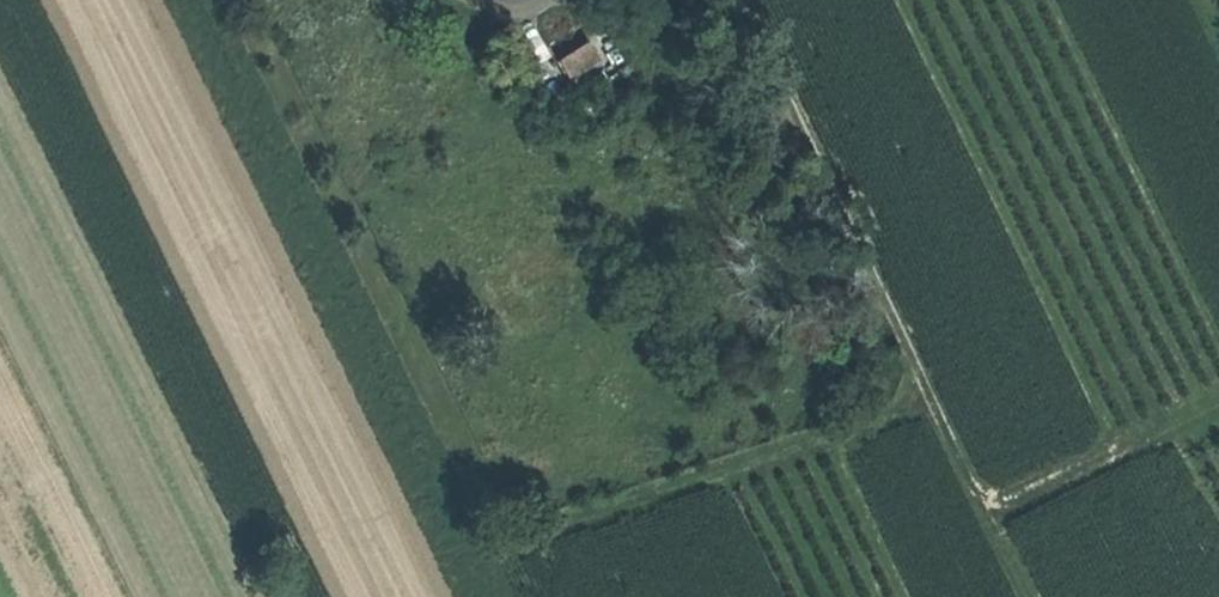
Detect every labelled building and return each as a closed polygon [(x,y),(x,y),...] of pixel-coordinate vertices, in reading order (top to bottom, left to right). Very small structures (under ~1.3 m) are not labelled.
[(590,36),(556,58),(570,79),(604,60),(590,36)]
